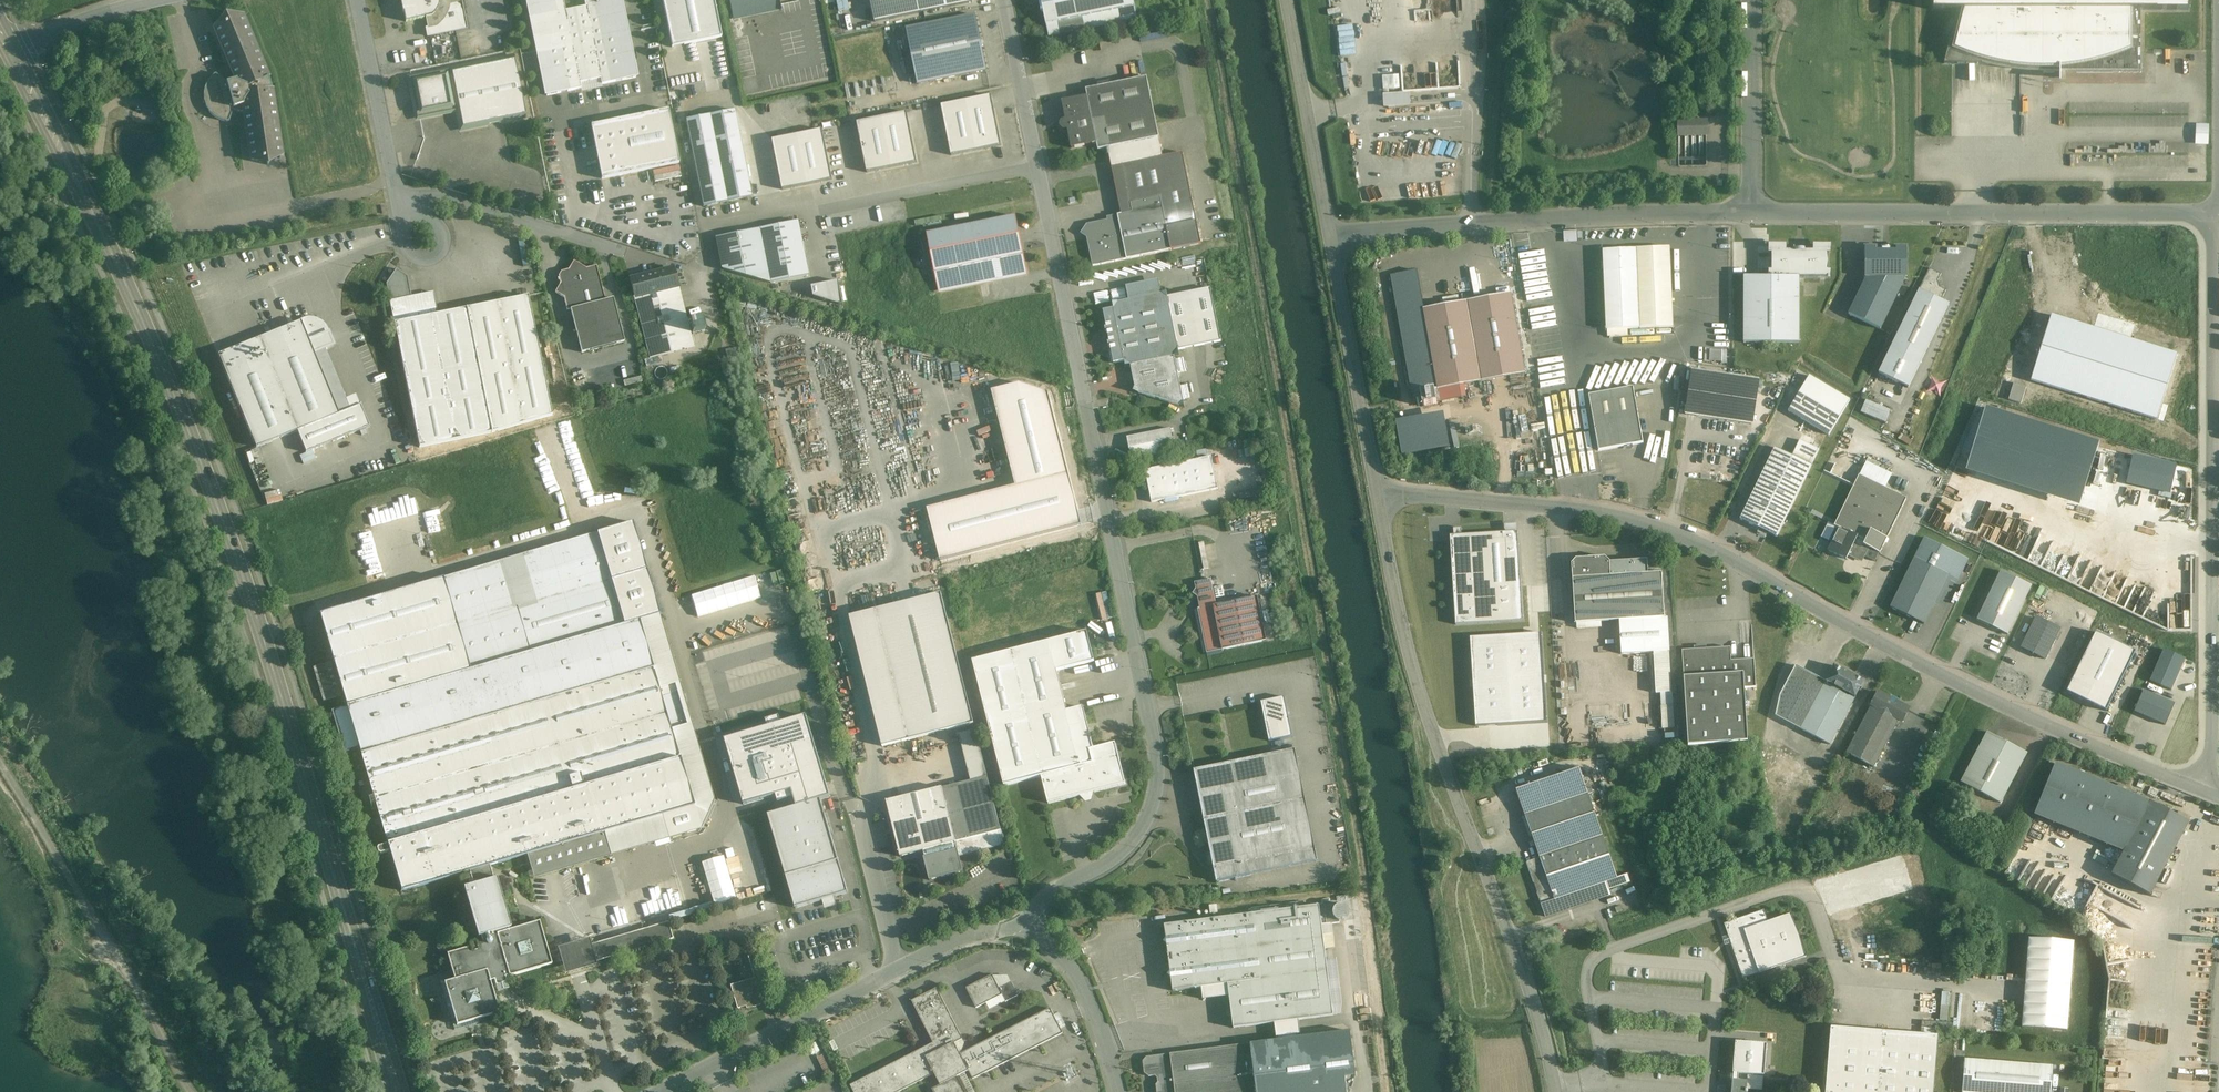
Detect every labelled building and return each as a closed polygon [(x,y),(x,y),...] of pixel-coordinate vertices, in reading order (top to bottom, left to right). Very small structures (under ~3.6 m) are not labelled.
[(402,10),(403,12),(404,12),(406,22),(426,18),(429,37),(468,29),(462,0),(400,0),(402,10)] [(547,96),(581,89),(580,83),(600,79),(602,84),(636,78),(620,0),(528,0),(547,96)] [(673,45),(722,35),(715,0),(663,0),(673,45)] [(734,19),(781,8),(779,0),(729,0),(734,19)] [(839,11),(850,9),(848,0),(837,0),(839,11)] [(877,22),(973,2),(972,0),(872,0),(877,22)] [(1041,0),(1039,3),(1041,12),(1044,13),(1044,14),(1049,37),(1138,19),(1133,0),(1041,0)] [(1933,7),(1952,7),(1951,66),(2144,70),(2146,9),(2190,10),(2190,0),(1933,0),(1933,7)] [(218,119),(229,122),(234,108),(243,105),(252,160),(261,159),(268,165),(272,157),(282,155),(272,89),(269,79),(243,17),(234,21),(227,16),(226,16),(224,25),(215,29),(236,80),(227,83),(216,73),(208,81),(204,91),(205,102),(210,112),(218,119)] [(978,16),(904,30),(915,86),(989,71),(978,16)] [(411,78),(409,78),(417,118),(457,110),(461,130),(527,116),(515,57),(411,78)] [(1395,74),(1383,75),(1384,91),(1396,90),(1395,74)] [(756,75),(743,78),(746,95),(760,92),(756,75)] [(1159,138),(1147,78),(1087,90),(1088,96),(1063,101),(1066,120),(1065,120),(1063,120),(1062,122),(1061,123),(1060,124),(1060,126),(1061,127),(1062,129),(1063,130),(1065,130),(1067,130),(1068,130),(1072,148),(1098,143),(1099,150),(1159,138)] [(1411,93),(1384,94),(1385,107),(1412,106),(1411,93)] [(990,96),(941,107),(952,156),(1001,146),(990,96)] [(734,110),(686,119),(703,207),(727,202),(725,191),(749,186),(742,148),(734,110)] [(653,169),(678,164),(667,111),(591,127),(602,180),(653,169)] [(868,173),(916,162),(906,114),(857,125),(868,173)] [(1708,117),(1679,116),(1679,163),(1707,163),(1708,117)] [(2197,124),(2196,144),(2209,144),(2210,124),(2197,124)] [(819,131),(769,142),(780,190),(830,179),(819,131)] [(1183,153),(1123,165),(1128,190),(1117,192),(1121,214),(1107,217),(1108,223),(1088,227),(1088,224),(1087,225),(1087,227),(1086,228),(1087,228),(1083,233),(1087,236),(1087,238),(1093,266),(1201,244),(1183,153)] [(678,164),(653,169),(655,183),(681,177),(678,164)] [(749,186),(725,191),(727,202),(751,197),(749,186)] [(1016,217),(928,234),(939,291),(1027,273),(1016,217)] [(799,221),(717,238),(723,269),(771,283),(771,284),(810,276),(799,221)] [(1771,275),(1745,275),(1745,343),(1802,343),(1802,286),(1806,286),(1806,297),(1820,297),(1820,285),(1827,285),(1827,278),(1834,278),(1833,269),(1830,269),(1829,260),(1832,260),(1832,252),(1834,252),(1834,243),(1815,243),(1815,250),(1807,250),(1807,246),(1798,246),(1798,250),(1790,250),(1790,243),(1770,243),(1770,252),(1775,252),(1775,269),(1770,269),(1771,275)] [(1906,245),(1897,245),(1897,250),(1878,250),(1878,245),(1864,245),(1864,276),(1906,276),(1906,245)] [(1672,248),(1606,250),(1608,330),(1675,328),(1672,248)] [(571,309),(581,353),(624,342),(613,298),(605,300),(597,266),(586,268),(574,261),(569,270),(561,272),(559,276),(561,283),(555,292),(564,298),(567,310),(571,309)] [(1931,265),(1879,371),(1910,386),(1951,303),(1943,299),(1948,289),(1940,285),(1946,273),(1931,265)] [(1529,373),(1514,291),(1425,307),(1418,268),(1390,273),(1412,394),(1421,393),(1423,407),(1471,398),(1469,384),(1529,373)] [(674,270),(630,281),(634,296),(678,285),(674,270)] [(1906,276),(1864,276),(1849,312),(1881,328),(1898,294),(1904,281),(1906,276)] [(1910,284),(1904,281),(1898,294),(1904,297),(1910,284)] [(816,303),(843,300),(842,282),(814,285),(816,303)] [(678,285),(634,296),(650,358),(694,347),(678,285)] [(1179,355),(1178,350),(1221,341),(1211,289),(1168,297),(1167,292),(1113,303),(1114,308),(1103,310),(1111,350),(1110,351),(1112,362),(1114,362),(1114,363),(1124,361),(1125,366),(1131,365),(1135,387),(1133,392),(1185,407),(1174,356),(1179,355)] [(433,292),(390,301),(419,448),(491,433),(553,415),(528,295),(438,314),(433,292)] [(701,317),(689,321),(693,333),(705,330),(701,317)] [(2176,355),(2052,317),(2033,378),(2157,416),(2176,355)] [(302,321),(218,355),(256,448),(339,414),(314,352),(333,345),(328,333),(328,334),(327,331),(326,328),(324,326),(322,324),(320,322),(321,320),(317,318),(316,320),(313,319),(310,319),(307,320),(305,320),(302,321)] [(1763,380),(1694,369),(1687,415),(1756,425),(1763,380)] [(666,374),(649,380),(651,386),(668,381),(666,374)] [(1853,399),(1811,374),(1789,411),(1809,423),(1794,455),(1777,447),(1741,518),(1778,536),(1830,434),(1832,435),(1853,399)] [(1017,487),(926,509),(939,560),(1081,525),(1048,392),(1021,383),(993,390),(1017,487)] [(1637,387),(1590,395),(1600,452),(1647,444),(1637,387)] [(1511,426),(1522,429),(1529,400),(1519,397),(1511,426)] [(1398,430),(1402,456),(1450,448),(1445,422),(1398,430)] [(1171,429),(1127,438),(1132,459),(1175,451),(1171,429)] [(1212,457),(1145,470),(1152,503),(1163,500),(1164,502),(1166,503),(1178,501),(1180,499),(1179,497),(1218,489),(1212,457)] [(2175,466),(2134,457),(2128,483),(2169,492),(2175,466)] [(1828,551),(1849,561),(1852,555),(1866,562),(1868,556),(1878,560),(1909,497),(1861,474),(1845,503),(1835,527),(1839,529),(1828,551)] [(857,483),(860,495),(870,492),(867,480),(857,483)] [(1239,492),(1220,496),(1222,509),(1242,505),(1239,492)] [(633,522),(596,533),(624,624),(639,620),(660,614),(633,522)] [(1516,531),(1451,534),(1455,626),(1521,623),(1516,531)] [(596,533),(318,614),(361,754),(362,756),(361,756),(387,845),(377,848),(376,850),(377,854),(380,855),(389,852),(401,892),(463,874),(490,866),(522,856),(530,854),(662,815),(693,806),(694,806),(671,730),(671,729),(662,697),(659,688),(639,620),(624,624),(596,533)] [(1572,563),(1575,624),(1620,621),(1665,618),(1662,573),(1611,577),(1609,561),(1605,558),(1577,559),(1572,563)] [(1949,575),(1915,558),(1890,608),(1911,618),(1924,624),(1949,575)] [(2032,586),(2001,571),(1977,620),(2008,635),(2032,586)] [(691,595),(697,617),(763,598),(756,576),(691,595)] [(1217,605),(1211,579),(1195,583),(1196,589),(1193,594),(1198,597),(1200,609),(1198,609),(1207,653),(1267,641),(1258,597),(1217,605)] [(941,593),(876,610),(909,740),(974,724),(941,593)] [(909,740),(876,610),(850,616),(882,747),(909,740)] [(1665,618),(1620,621),(1622,655),(1654,653),(1669,652),(1667,618),(1665,618)] [(2060,630),(2036,618),(2021,648),(2045,660),(2060,630)] [(712,682),(799,660),(790,627),(704,649),(712,682)] [(1098,630),(975,660),(1006,788),(1046,779),(1052,805),(1088,796),(1089,802),(1100,799),(1099,794),(1125,788),(1126,792),(1137,790),(1124,739),(1102,745),(1092,701),(1075,705),(1066,669),(1105,660),(1098,630)] [(2136,652),(2096,632),(2067,693),(2107,712),(2136,652)] [(1471,637),(1476,726),(1547,722),(1542,633),(1471,637)] [(1732,648),(1682,651),(1687,745),(1748,742),(1745,688),(1756,688),(1755,659),(1732,660),(1732,648)] [(2149,679),(2171,688),(2184,657),(2162,648),(2149,679)] [(1669,652),(1654,653),(1656,693),(1661,693),(1661,707),(1673,706),(1669,652)] [(1834,661),(1825,679),(1798,665),(1783,695),(1779,715),(1833,743),(1866,677),(1834,661)] [(332,662),(313,667),(323,704),(343,699),(332,662)] [(675,684),(659,688),(662,697),(671,729),(687,725),(675,684)] [(1913,708),(1879,691),(1847,753),(1877,768),(1901,721),(1905,723),(1913,708)] [(2175,704),(2143,691),(2134,712),(2165,726),(2175,704)] [(1287,697),(1263,700),(1269,740),(1293,736),(1287,697)] [(1673,706),(1661,707),(1663,729),(1674,728),(1673,706)] [(802,716),(723,740),(743,807),(775,797),(777,803),(795,798),(798,806),(821,799),(827,797),(802,716)] [(987,777),(976,730),(959,735),(971,781),(987,777)] [(2030,752),(1989,731),(1963,782),(2004,803),(2030,752)] [(1196,770),(1195,770),(1217,882),(1318,862),(1295,750),(1196,770)] [(2126,850),(2112,876),(2151,896),(2190,823),(2151,802),(2050,765),(2032,816),(2126,850)] [(1582,767),(1516,789),(1539,859),(1528,863),(1546,917),(1563,911),(1590,902),(1586,890),(1606,883),(1608,891),(1632,883),(1628,873),(1618,876),(1582,767)] [(971,781),(962,783),(975,837),(1001,831),(987,777),(971,781)] [(962,783),(942,788),(956,842),(975,837),(962,783)] [(942,788),(887,801),(901,856),(900,856),(901,857),(923,851),(925,851),(929,853),(932,849),(956,843),(956,842),(942,788)] [(798,806),(768,815),(796,908),(848,893),(821,799),(798,806)] [(693,806),(662,815),(669,838),(700,829),(693,806)] [(530,854),(522,856),(529,879),(669,838),(662,815),(530,854)] [(975,837),(956,842),(956,843),(960,857),(1005,845),(1001,831),(975,837)] [(956,843),(932,849),(929,853),(925,851),(923,851),(924,852),(922,853),(923,857),(925,857),(924,858),(930,881),(964,872),(960,857),(956,843)] [(725,855),(703,861),(716,905),(738,898),(725,855)] [(511,928),(497,878),(494,879),(490,866),(463,874),(464,877),(460,878),(459,880),(460,884),(463,885),(466,884),(467,887),(463,888),(478,937),(481,937),(483,943),(477,945),(476,942),(474,941),(470,942),(469,944),(470,947),(447,954),(454,980),(451,981),(449,977),(439,980),(454,1030),(479,1023),(478,1019),(500,1013),(490,981),(494,980),(496,986),(501,984),(507,982),(505,977),(509,976),(509,977),(552,964),(539,921),(509,930),(508,929),(511,928)] [(1195,988),(1228,984),(1234,1028),(1333,1016),(1319,906),(1187,923),(1187,922),(1165,925),(1166,938),(1163,942),(1167,945),(1170,972),(1168,975),(1171,978),(1173,991),(1195,989),(1195,988)] [(1766,910),(1722,927),(1744,984),(1809,959),(1792,915),(1772,923),(1766,910)] [(583,939),(552,947),(560,977),(592,969),(590,963),(674,939),(669,922),(585,945),(583,939)] [(2076,939),(2028,936),(2021,1028),(2069,1032),(2076,939)] [(763,980),(756,955),(749,957),(757,982),(757,981),(763,980)] [(992,975),(967,988),(977,1008),(1002,995),(999,988),(992,975)] [(757,982),(748,984),(747,981),(732,985),(739,1008),(747,1006),(748,1009),(761,1005),(757,992),(756,992),(755,989),(759,988),(757,981),(757,982)] [(1011,982),(999,988),(1002,995),(1006,1002),(1018,996),(1011,982)] [(937,989),(912,1001),(933,1043),(851,1085),(854,1091),(899,1091),(935,1074),(941,1085),(932,1089),(934,1091),(965,1091),(957,1077),(969,1071),(973,1079),(1063,1033),(1050,1009),(960,1054),(955,1043),(963,1039),(937,989)] [(1940,1036),(1834,1029),(1829,1091),(1936,1091),(1940,1036)] [(1171,1054),(1176,1091),(1348,1091),(1346,1075),(1354,1074),(1348,1030),(1171,1054)] [(1751,1083),(1738,1082),(1738,1070),(1763,1072),(1765,1043),(1737,1041),(1733,1091),(1750,1091),(1751,1083)] [(1147,1057),(1143,1062),(1145,1073),(1149,1077),(1155,1076),(1157,1078),(1158,1082),(1156,1085),(1157,1091),(1176,1091),(1171,1054),(1147,1057)] [(831,1073),(823,1055),(817,1058),(826,1076),(831,1073)] [(1965,1059),(1962,1091),(2051,1091),(2053,1066),(1965,1059)]
